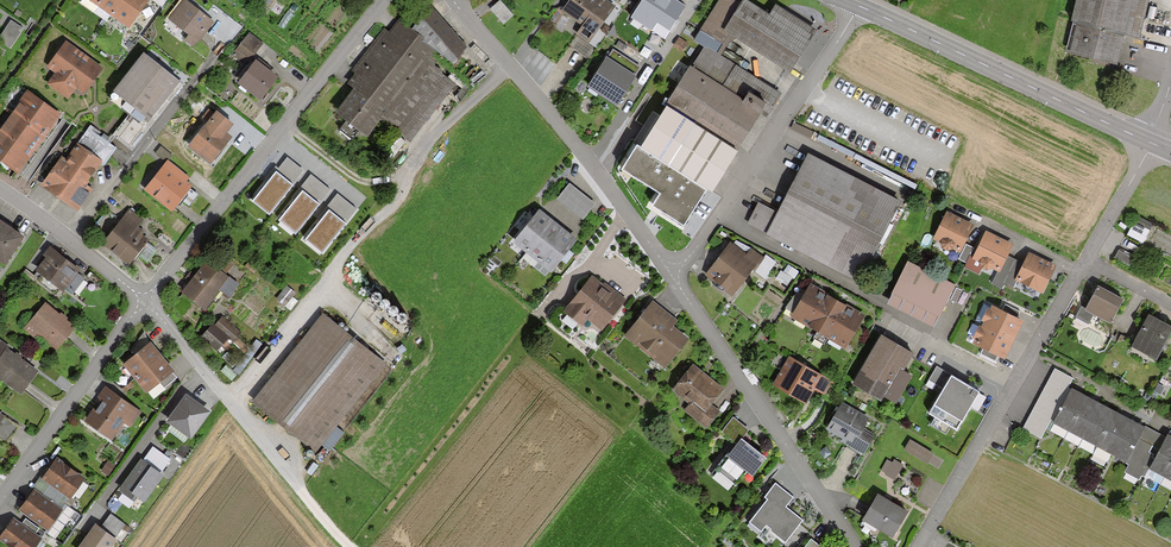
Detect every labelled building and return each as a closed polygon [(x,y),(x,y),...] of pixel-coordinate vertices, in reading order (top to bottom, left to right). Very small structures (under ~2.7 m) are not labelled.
[(129,28),(149,0),(89,0),(129,28)] [(185,0),(183,0),(170,17),(189,31),(184,38),(193,45),(212,20),(185,0)] [(561,11),(581,25),(576,34),(589,42),(614,5),(606,0),(600,0),(569,0),(561,11)] [(631,17),(664,39),(686,6),(677,0),(642,0),(631,17)] [(694,40),(704,47),(707,49),(708,47),(717,53),(729,33),(790,72),(816,30),(775,4),(769,15),(747,0),(742,0),(741,2),(728,0),(718,0),(694,40)] [(1068,25),(1073,26),(1066,56),(1111,67),(1118,37),(1133,41),(1143,0),(1074,0),(1068,25)] [(513,15),(500,1),(490,11),(503,25),(513,15)] [(468,44),(431,7),(413,24),(450,62),(468,44)] [(10,21),(0,37),(0,44),(10,51),(24,30),(10,21)] [(434,67),(433,48),(398,22),(390,32),(384,28),(353,68),(357,72),(349,82),(357,88),(340,110),(368,132),(380,116),(410,138),(453,82),(434,67)] [(262,43),(248,33),(231,55),(245,65),(262,43)] [(689,43),(679,38),(673,46),(683,52),(689,43)] [(101,69),(65,43),(48,67),(56,73),(48,84),(67,98),(74,89),(83,95),(101,69)] [(704,47),(692,66),(690,65),(665,105),(667,106),(640,147),(708,191),(711,193),(760,114),(767,118),(782,94),(717,53),(708,47),(707,49),(704,47)] [(609,59),(634,75),(640,66),(614,50),(609,59)] [(180,78),(146,51),(109,97),(143,124),(180,78)] [(609,59),(606,57),(586,86),(617,106),(636,76),(634,75),(609,59)] [(279,74),(257,58),(240,80),(261,97),(279,74)] [(13,112),(45,134),(58,115),(27,93),(13,112)] [(212,111),(208,108),(201,117),(205,120),(212,111)] [(233,121),(217,109),(189,144),(211,161),(231,136),(225,131),(233,121)] [(0,131),(0,132),(31,153),(45,134),(13,112),(0,131)] [(810,138),(813,132),(794,123),(791,129),(810,138)] [(0,132),(0,160),(18,173),(31,153),(0,132)] [(708,191),(640,147),(633,142),(618,167),(657,192),(660,194),(652,206),(684,227),(708,191)] [(85,184),(101,161),(77,144),(66,160),(60,156),(41,183),(76,208),(91,188),(85,184)] [(168,154),(159,147),(154,153),(164,160),(168,154)] [(897,199),(808,155),(779,214),(759,204),(749,225),(858,279),(897,199)] [(276,173),(292,185),(304,170),(287,157),(279,168),(276,166),(266,178),(270,181),(276,173)] [(173,171),(165,165),(146,190),(171,209),(190,185),(181,178),(183,175),(175,169),(173,171)] [(292,185),(276,173),(270,181),(254,200),(270,213),(292,185)] [(303,191),(316,202),(318,199),(321,202),(331,190),(311,174),(292,198),(296,201),(303,191)] [(595,203),(569,184),(557,200),(583,219),(595,203)] [(316,202),(303,191),(296,201),(280,220),(295,233),(319,204),(316,202)] [(330,211),(342,221),(345,219),(347,221),(357,209),(338,194),(319,217),(322,220),(330,211)] [(142,220),(128,210),(103,243),(127,262),(145,239),(140,236),(143,232),(137,227),(142,220)] [(539,210),(533,218),(526,212),(508,234),(515,239),(513,242),(551,273),(577,240),(567,231),(560,226),(549,217),(539,210)] [(342,221),(330,211),(322,220),(307,239),(323,253),(346,224),(342,221)] [(971,224),(945,211),(932,238),(959,250),(971,224)] [(1129,234),(1145,242),(1152,229),(1136,221),(1129,234)] [(0,223),(0,262),(5,266),(23,238),(0,223)] [(1009,243),(983,231),(970,257),(997,269),(1004,254),(1009,243)] [(746,255),(731,243),(705,274),(731,294),(761,257),(751,249),(746,255)] [(964,262),(971,248),(964,245),(957,259),(964,262)] [(62,289),(65,286),(72,291),(83,277),(75,272),(78,268),(50,246),(43,254),(47,257),(37,270),(62,289)] [(1132,256),(1117,249),(1113,257),(1127,265),(1132,256)] [(1053,264),(1026,252),(1021,263),(1013,278),(1040,291),(1053,264)] [(1021,263),(1004,254),(997,269),(990,283),(1000,287),(1003,281),(1010,285),(1013,278),(1021,263)] [(233,263),(228,258),(220,267),(226,272),(233,263)] [(237,283),(206,260),(182,292),(204,308),(218,288),(228,295),(237,283)] [(951,282),(906,261),(886,302),(932,323),(951,282)] [(603,285),(591,276),(563,312),(582,326),(588,319),(602,330),(626,299),(604,282),(603,285)] [(827,293),(809,283),(790,315),(808,326),(827,293)] [(294,293),(285,285),(277,297),(286,303),(294,293)] [(1120,297),(1097,285),(1084,307),(1107,320),(1120,297)] [(380,293),(375,291),(371,293),(370,297),(373,301),(377,301),(381,298),(380,293)] [(827,293),(808,326),(828,338),(847,304),(827,293)] [(388,301),(384,298),(380,300),(378,305),(381,309),(386,309),(389,305),(388,301)] [(677,320),(652,300),(624,335),(665,368),(689,338),(672,325),(677,320)] [(847,304),(828,338),(845,347),(864,314),(847,304)] [(1020,311),(1005,304),(1002,310),(1017,317),(1020,311)] [(59,317),(45,305),(23,331),(33,341),(38,336),(55,351),(73,329),(65,322),(67,319),(61,314),(59,317)] [(1002,310),(992,305),(990,309),(987,308),(981,321),(982,322),(981,325),(979,324),(972,338),(975,340),(973,343),(983,348),(998,356),(1005,359),(1011,347),(1018,332),(1024,320),(1017,317),(1002,310)] [(396,308),(392,306),(388,308),(387,312),(389,316),(394,316),(397,313),(396,308)] [(1170,324),(1146,313),(1130,345),(1154,357),(1170,324)] [(384,361),(323,314),(254,401),(315,449),(384,361)] [(405,316),(401,314),(397,315),(396,320),(398,324),(403,324),(406,320),(405,316)] [(233,334),(216,320),(200,338),(217,353),(233,334)] [(909,350),(878,333),(852,383),(879,397),(892,374),(895,376),(909,350)] [(0,340),(0,379),(0,378),(20,392),(36,370),(8,351),(10,347),(0,340)] [(162,355),(150,341),(124,362),(136,377),(162,355)] [(998,356),(983,348),(980,354),(995,362),(998,356)] [(162,355),(136,377),(147,390),(173,368),(162,355)] [(828,379),(788,357),(773,384),(804,401),(812,387),(820,392),(828,379)] [(719,386),(691,364),(671,388),(689,403),(683,409),(704,426),(717,410),(707,402),(719,386)] [(235,375),(224,365),(219,371),(230,381),(235,375)] [(979,393),(936,367),(929,379),(944,388),(929,414),(935,417),(931,425),(946,434),(950,426),(957,430),(979,393)] [(1071,378),(1053,369),(1023,428),(1040,437),(1071,378)] [(140,413),(105,388),(98,398),(101,401),(86,422),(113,441),(124,425),(129,428),(140,413)] [(1069,431),(1087,396),(1072,388),(1054,423),(1069,431)] [(1069,431),(1083,438),(1102,404),(1087,396),(1069,431)] [(209,413),(186,397),(168,424),(190,440),(209,413)] [(866,417),(839,402),(825,427),(847,440),(845,444),(860,453),(870,435),(859,429),(866,417)] [(1083,438),(1097,446),(1116,411),(1102,404),(1083,438)] [(1131,419),(1116,411),(1097,446),(1112,454),(1131,419)] [(17,426),(0,414),(0,439),(5,442),(17,426)] [(1147,466),(1163,436),(1131,419),(1112,454),(1125,461),(1120,470),(1140,481),(1147,466)] [(1165,432),(1163,436),(1147,466),(1164,475),(1170,462),(1170,435),(1165,432)] [(764,455),(741,436),(736,442),(715,468),(733,483),(745,469),(750,473),(764,455)] [(932,453),(908,439),(902,449),(926,462),(932,453)] [(153,449),(142,462),(159,475),(169,461),(153,449)] [(85,478),(57,459),(42,480),(50,486),(67,498),(70,500),(85,478)] [(893,478),(900,464),(893,460),(891,463),(886,460),(881,470),(885,472),(884,474),(893,478)] [(159,475),(142,462),(120,491),(133,501),(135,497),(143,503),(162,477),(159,475)] [(760,531),(764,527),(785,543),(803,520),(786,507),(793,497),(776,484),(747,521),(760,531)] [(43,496),(59,508),(67,498),(50,486),(43,496)] [(43,496),(34,491),(19,512),(47,531),(62,510),(59,508),(43,496)] [(904,510),(876,493),(861,519),(889,535),(904,510)] [(101,527),(115,537),(124,524),(109,514),(101,527)] [(13,520),(0,539),(0,543),(6,546),(35,546),(40,540),(34,535),(20,525),(13,520)] [(20,525),(34,535),(38,530),(24,520),(20,525)] [(96,523),(80,546),(108,546),(115,537),(101,527),(96,523)]
